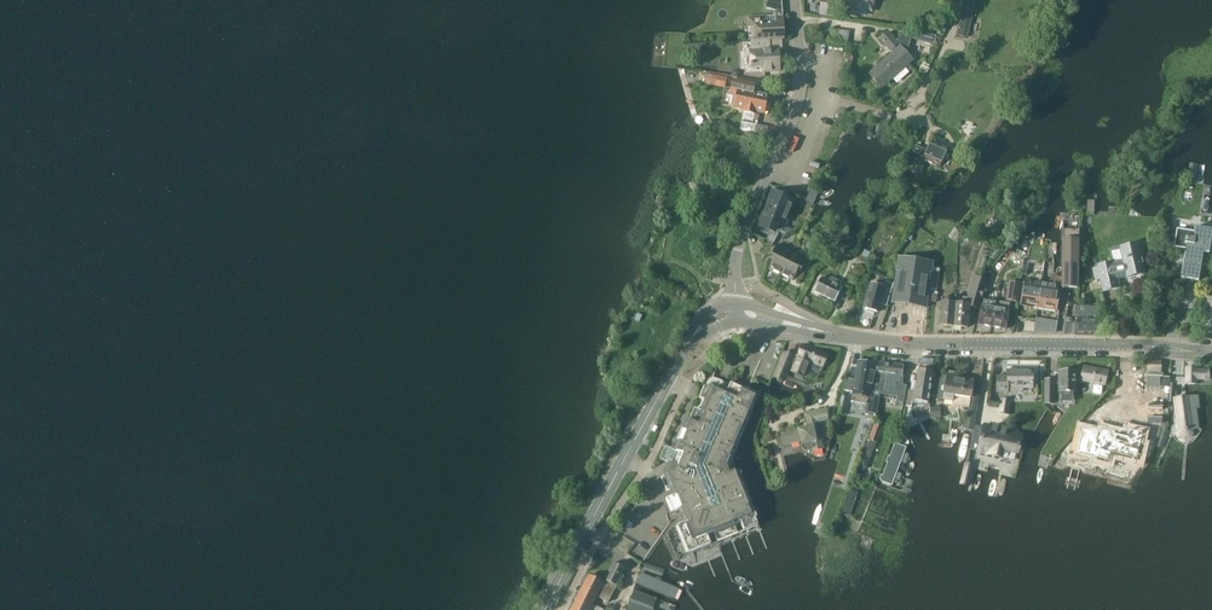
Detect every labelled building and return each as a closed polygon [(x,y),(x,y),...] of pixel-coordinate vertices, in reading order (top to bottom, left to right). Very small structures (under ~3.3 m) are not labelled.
[(749,27),(751,27),(751,40),(755,40),(784,39),(785,39),(785,24),(784,17),(783,0),(769,0),(766,7),(776,10),(776,15),(749,16),(749,27)] [(866,9),(871,10),(874,0),(852,0),(853,0),(850,10),(865,14),(866,9)] [(956,35),(968,38),(976,0),(965,0),(956,35)] [(947,26),(941,23),(940,23),(939,26),(938,30),(945,33),(947,26)] [(932,44),(935,34),(915,28),(912,35),(912,38),(932,44)] [(896,40),(889,33),(883,38),(896,53),(871,74),(882,87),(914,59),(903,48),(908,44),(910,44),(912,35),(905,33),(896,40)] [(755,51),(750,51),(751,67),(765,66),(765,71),(780,71),(779,50),(768,50),(767,40),(784,39),(755,40),(755,51)] [(726,88),(728,76),(706,73),(704,84),(726,88)] [(733,80),(730,94),(736,95),(734,108),(743,110),(743,112),(757,115),(757,113),(763,114),(767,96),(754,94),(756,85),(733,80)] [(757,125),(755,133),(767,135),(769,127),(757,125)] [(941,165),(948,149),(932,142),(928,150),(925,157),(941,165)] [(913,152),(925,157),(928,150),(916,145),(913,152)] [(915,172),(920,163),(914,160),(909,169),(915,172)] [(773,195),(768,193),(761,213),(765,215),(760,227),(776,233),(780,224),(782,225),(792,200),(774,193),(773,195)] [(998,221),(1002,210),(992,207),(988,218),(998,221)] [(1002,234),(1004,230),(1007,225),(1001,222),(1000,222),(995,231),(1002,234)] [(1211,236),(1211,229),(1196,227),(1195,233),(1178,230),(1175,247),(1187,249),(1182,277),(1199,280),(1204,252),(1209,253),(1211,236)] [(1079,240),(1079,230),(1064,230),(1064,239),(1064,276),(1057,275),(1057,282),(1064,283),(1064,287),(1078,287),(1078,240),(1079,240)] [(822,244),(825,239),(816,232),(812,236),(822,244)] [(843,253),(847,246),(841,243),(845,236),(842,235),(834,248),(843,253)] [(815,252),(821,244),(812,239),(807,246),(815,252)] [(782,274),(793,251),(778,244),(772,255),(775,256),(770,268),(782,274)] [(1126,278),(1145,274),(1141,257),(1146,256),(1143,244),(1120,249),(1124,266),(1114,268),(1113,262),(1098,265),(1098,267),(1098,268),(1093,269),(1095,280),(1100,278),(1103,291),(1118,287),(1116,277),(1125,275),(1126,278)] [(868,258),(871,253),(865,250),(862,255),(861,254),(858,259),(868,264),(869,258),(868,258)] [(803,270),(808,259),(793,251),(782,274),(794,280),(800,268),(803,270)] [(897,264),(891,302),(905,304),(907,305),(911,306),(913,305),(927,307),(928,301),(933,270),(897,264)] [(933,270),(928,301),(936,302),(937,293),(936,293),(939,269),(933,268),(933,270)] [(1057,282),(1057,275),(1052,274),(1052,279),(1051,279),(1050,281),(1044,280),(1039,306),(1057,310),(1059,299),(1062,300),(1064,290),(1064,287),(1064,283),(1057,282)] [(831,281),(823,277),(816,290),(836,300),(843,287),(838,285),(840,281),(833,277),(831,281)] [(980,307),(987,282),(976,278),(970,297),(958,296),(957,304),(955,326),(968,327),(971,305),(980,307)] [(1039,306),(1044,280),(1027,278),(1022,303),(1039,306)] [(873,313),(874,311),(877,312),(880,304),(887,306),(891,291),(893,282),(886,279),(890,287),(889,290),(878,287),(878,284),(872,283),(865,309),(868,310),(867,311),(873,313)] [(1019,301),(1022,283),(1011,281),(1008,299),(1019,301)] [(993,326),(998,300),(985,298),(984,305),(983,305),(980,323),(993,326)] [(955,326),(957,304),(950,303),(950,300),(944,299),(941,325),(955,326)] [(1007,328),(1011,302),(998,300),(993,326),(1007,328)] [(1097,331),(1098,307),(1077,306),(1076,314),(1080,314),(1079,331),(1097,331)] [(1050,321),(1049,332),(1056,332),(1057,322),(1050,321)] [(784,353),(776,372),(778,373),(778,372),(784,375),(786,376),(789,369),(791,364),(794,365),(792,372),(803,377),(806,370),(810,362),(823,367),(828,355),(815,350),(804,346),(803,345),(798,356),(793,354),(792,354),(791,356),(785,354),(784,353)] [(881,393),(882,393),(885,375),(876,374),(874,373),(875,365),(859,362),(857,377),(849,376),(847,388),(855,390),(854,392),(852,402),(867,404),(866,414),(869,414),(868,419),(876,420),(877,415),(881,393)] [(878,362),(876,374),(885,375),(882,393),(900,396),(899,402),(904,403),(907,388),(902,388),(904,374),(902,374),(903,366),(878,362)] [(1075,374),(1075,383),(1083,383),(1083,378),(1093,380),(1092,382),(1104,385),(1107,369),(1086,365),(1084,374),(1075,374)] [(1147,402),(1164,402),(1164,367),(1148,367),(1148,380),(1133,379),(1132,397),(1147,397),(1147,402)] [(1187,375),(1187,384),(1198,384),(1198,381),(1210,381),(1210,369),(1198,369),(1198,368),(1187,367),(1187,368),(1187,375)] [(924,368),(924,371),(919,370),(917,383),(913,382),(912,391),(909,390),(906,406),(912,407),(913,400),(928,403),(928,399),(933,372),(931,372),(931,369),(924,368)] [(1033,390),(1034,372),(1008,371),(1008,377),(998,377),(997,393),(1008,393),(1008,389),(1011,389),(1011,391),(1013,393),(1021,393),(1023,391),(1023,389),(1033,390)] [(1075,372),(1060,372),(1060,392),(1075,392),(1075,383),(1075,374),(1075,372)] [(959,376),(948,374),(947,376),(942,375),(939,399),(944,399),(953,401),(954,395),(970,398),(969,403),(965,429),(973,430),(978,405),(981,389),(973,387),(974,381),(959,379),(959,376)] [(1044,403),(1052,404),(1053,386),(1045,386),(1044,403)] [(739,397),(714,387),(698,423),(690,420),(686,431),(689,432),(685,443),(681,441),(677,451),(680,452),(679,455),(676,454),(674,460),(676,461),(675,464),(672,463),(667,474),(687,523),(677,527),(688,554),(710,545),(706,536),(708,535),(714,533),(717,541),(738,533),(734,525),(741,523),(745,532),(758,526),(754,516),(755,516),(751,506),(731,460),(759,395),(743,388),(739,397)] [(843,395),(841,403),(848,405),(850,397),(843,395)] [(1185,437),(1189,436),(1192,433),(1192,428),(1199,428),(1196,408),(1197,408),(1196,396),(1175,399),(1179,430),(1181,434),(1185,437)] [(1001,406),(988,404),(988,406),(1001,408),(1000,412),(1007,413),(1008,407),(1001,406)] [(932,419),(942,418),(941,406),(931,407),(932,419)] [(824,448),(819,421),(829,419),(827,409),(806,413),(810,429),(800,431),(800,429),(799,429),(799,430),(782,434),(785,445),(802,441),(804,448),(806,450),(814,448),(814,450),(824,448)] [(878,443),(883,427),(876,425),(870,440),(878,443)] [(972,439),(970,450),(977,451),(978,452),(993,455),(995,449),(1001,450),(1016,454),(1017,450),(1018,450),(1019,446),(1018,446),(1019,442),(1021,435),(1006,432),(1007,429),(1001,428),(1001,431),(997,430),(998,427),(993,426),(992,429),(984,427),(983,432),(975,430),(972,439)] [(1137,461),(1138,461),(1142,444),(1143,445),(1146,431),(1128,427),(1126,436),(1115,433),(1115,431),(1103,429),(1103,428),(1101,428),(1093,461),(1095,461),(1095,462),(1099,463),(1099,462),(1109,464),(1111,455),(1134,460),(1133,461),(1137,462),(1137,461)] [(906,450),(894,446),(890,459),(887,458),(886,463),(888,464),(883,477),(880,476),(879,482),(892,487),(906,450)] [(866,470),(871,458),(864,455),(858,472),(862,474),(864,469),(866,470)] [(961,483),(961,484),(969,485),(969,486),(973,471),(973,468),(974,465),(968,464),(966,463),(961,483)] [(1074,495),(1079,474),(1071,472),(1066,493),(1074,495)] [(846,499),(855,502),(859,493),(850,489),(846,499)] [(626,569),(614,563),(604,583),(589,576),(572,609),(590,609),(597,596),(609,602),(626,569)] [(679,589),(641,573),(636,584),(675,600),(679,589)] [(632,601),(628,609),(657,609),(632,601)]
